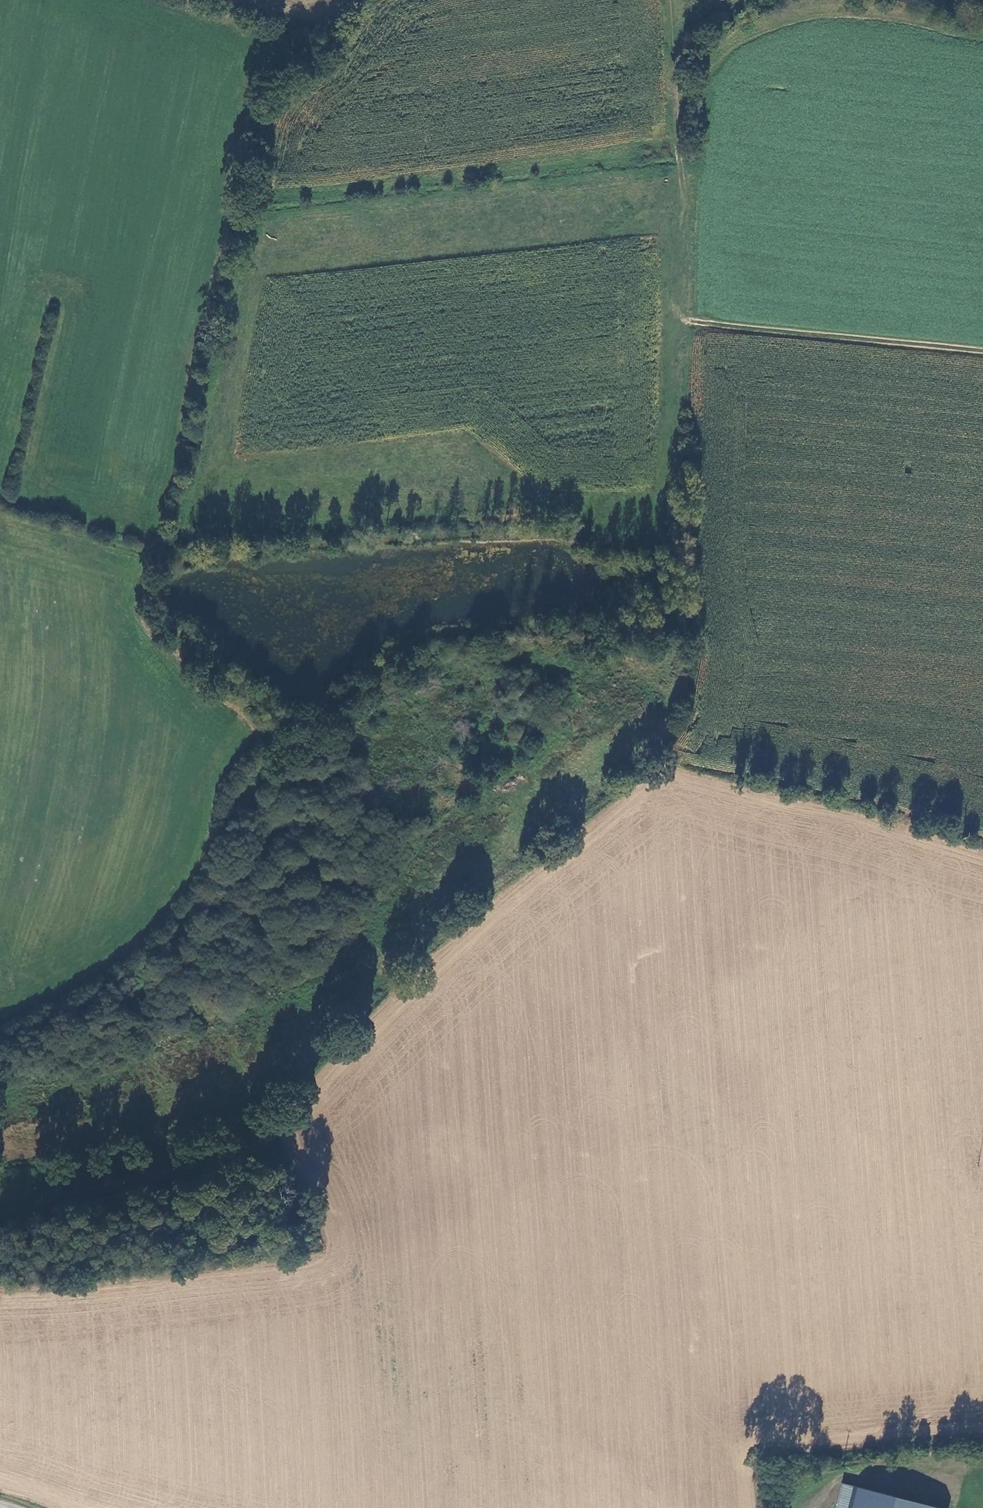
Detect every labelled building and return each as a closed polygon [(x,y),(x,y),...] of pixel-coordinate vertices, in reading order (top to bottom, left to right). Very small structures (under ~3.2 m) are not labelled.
[(848,1485),(842,1507),(936,1507),(848,1485)]
